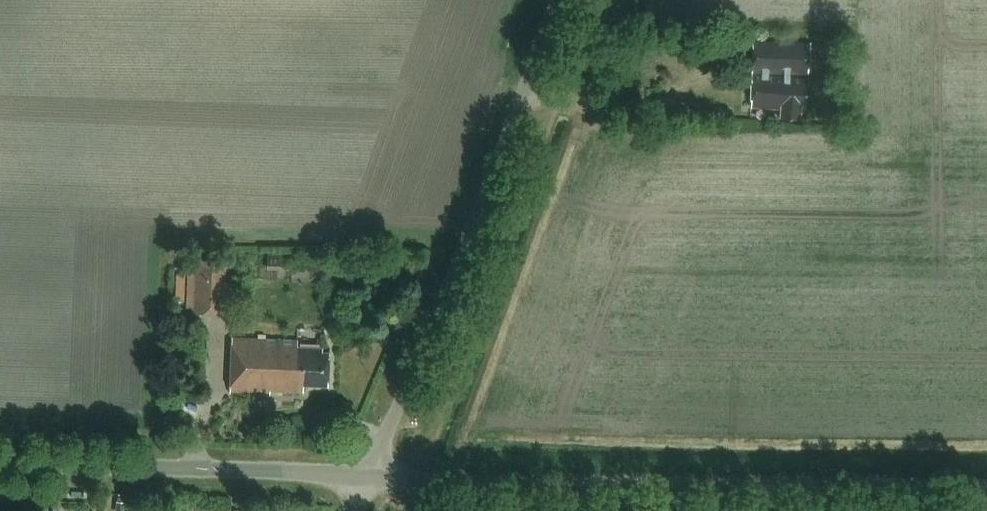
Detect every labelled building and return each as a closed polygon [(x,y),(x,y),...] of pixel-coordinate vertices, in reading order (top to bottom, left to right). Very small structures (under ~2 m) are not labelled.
[(780,119),(799,120),(801,120),(802,105),(807,105),(809,78),(791,78),(791,74),(809,75),(811,43),(754,41),(752,103),(751,107),(781,109),(780,119)] [(229,315),(230,265),(196,264),(196,266),(188,266),(187,308),(195,308),(195,315),(229,315)] [(305,387),(329,388),(331,350),(323,350),(323,342),(235,338),(232,394),(272,395),(272,393),(304,394),(305,387)] [(126,499),(117,498),(116,510),(125,510),(126,499)]
